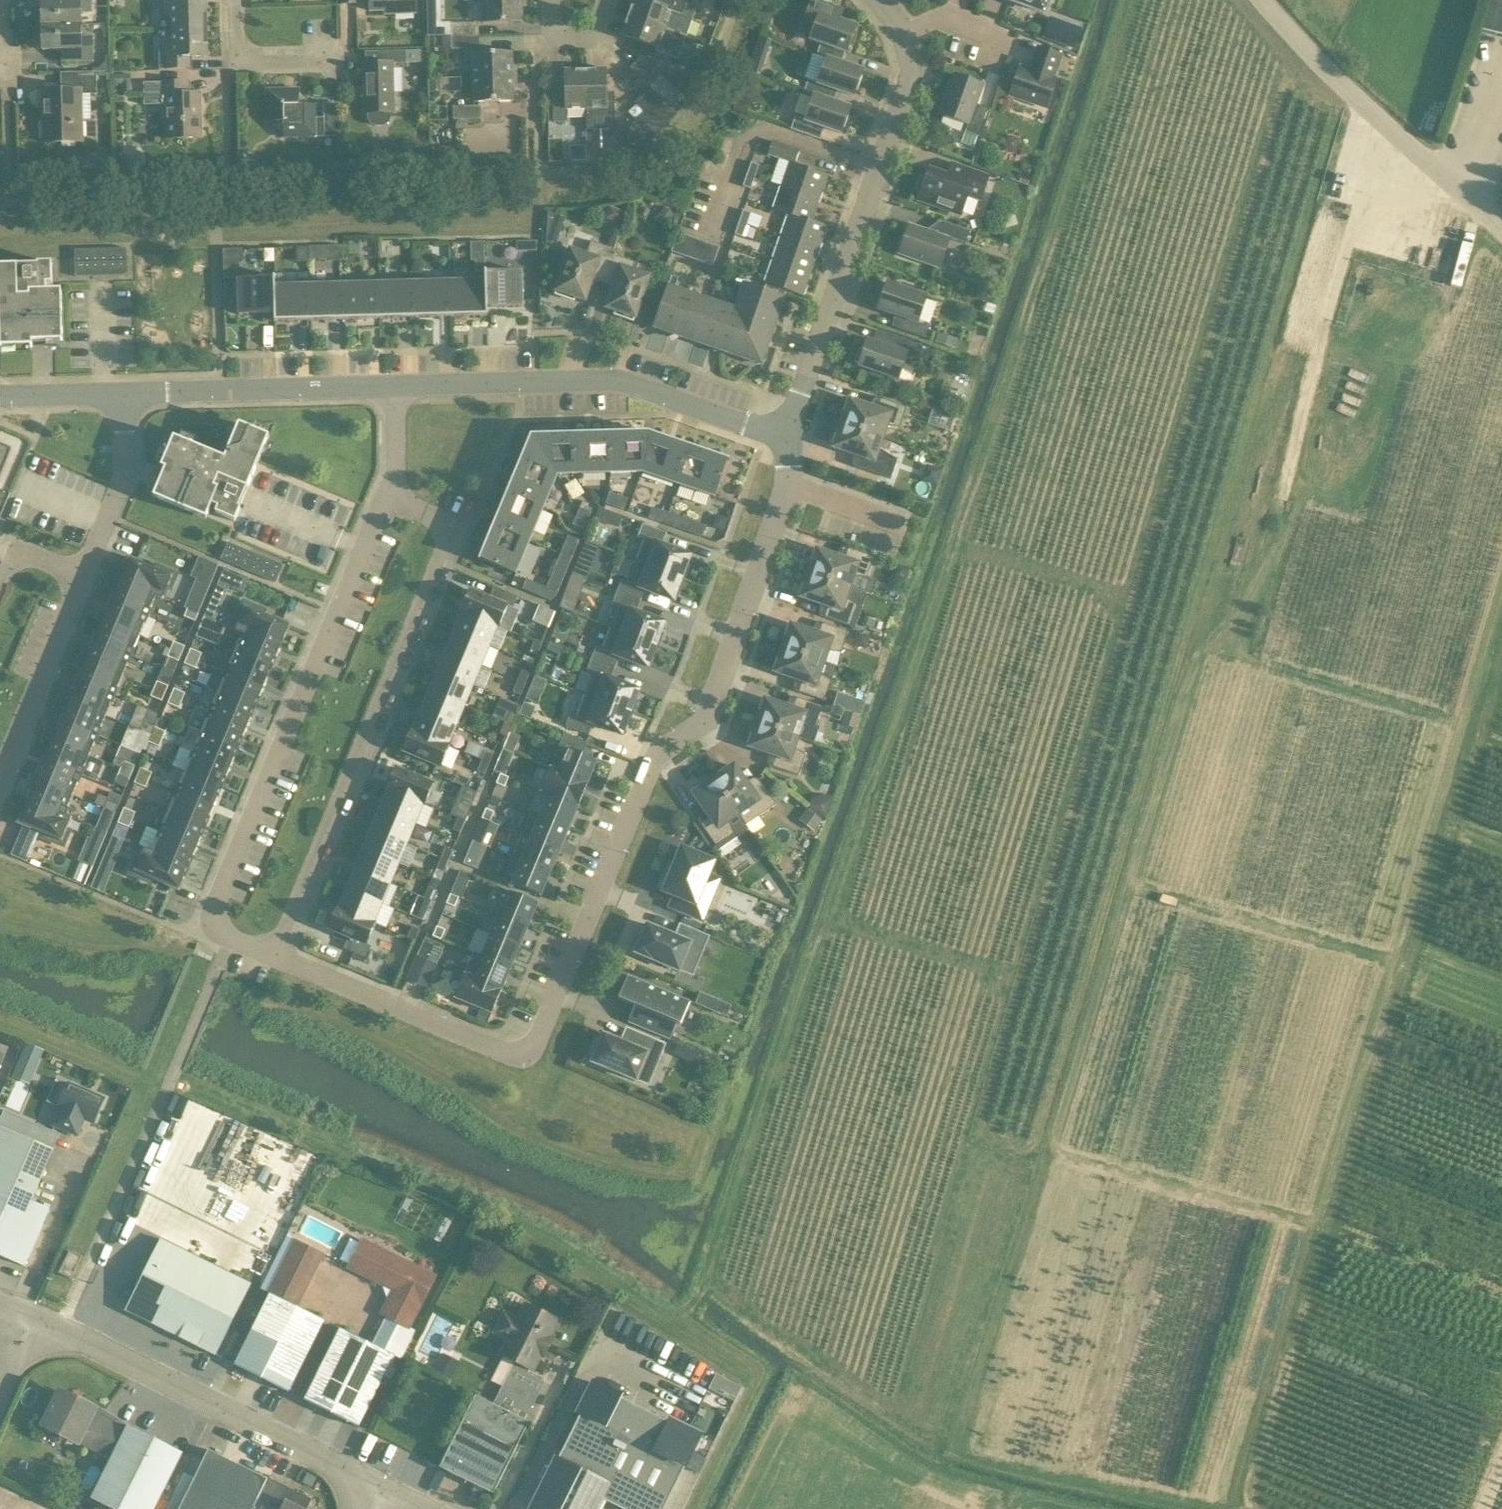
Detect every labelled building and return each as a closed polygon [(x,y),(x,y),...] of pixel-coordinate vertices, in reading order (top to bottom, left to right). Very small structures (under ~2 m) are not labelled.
[(41,25),(80,24),(80,12),(91,12),(90,0),(65,0),(41,1),(41,25)] [(171,29),(206,29),(205,2),(182,3),(182,0),(158,0),(158,16),(163,16),(171,16),(171,29)] [(394,11),(394,14),(415,13),(415,0),(369,0),(369,11),(394,11)] [(481,23),(521,23),(521,0),(481,0),(481,23)] [(627,16),(686,37),(697,6),(687,2),(681,0),(658,0),(657,4),(646,0),(632,0),(627,16)] [(825,59),(840,64),(845,52),(847,52),(855,27),(831,19),(834,8),(811,0),(810,0),(802,23),(813,27),(809,39),(820,43),(815,56),(825,59)] [(1053,0),(1009,0),(1009,1),(1043,13),(1047,3),(1051,4),(1053,0)] [(1480,31),(1501,38),(1501,0),(1489,0),(1480,31)] [(627,16),(620,35),(679,57),(686,37),(627,16)] [(478,23),(440,24),(441,34),(451,34),(479,33),(478,23)] [(42,51),(67,50),(67,62),(92,61),(91,37),(81,37),(80,24),(41,25),(42,51)] [(192,69),(192,57),(207,56),(206,29),(171,29),(172,45),(158,45),(159,70),(183,69),(192,69)] [(464,49),(464,62),(472,62),(472,77),(517,77),(517,68),(512,68),(511,52),(474,53),(474,49),(479,49),(479,33),(451,34),(451,50),(464,49)] [(1060,57),(1037,49),(1031,66),(1034,67),(1032,72),(1019,68),(1009,96),(1045,108),(1055,80),(1052,79),(1060,57)] [(370,124),(374,126),(377,127),(382,127),(385,126),(388,124),(390,121),(391,119),(391,116),(391,113),(393,113),(391,63),(398,63),(398,66),(405,66),(405,63),(420,63),(420,53),(405,53),(405,51),(377,52),(377,63),(363,63),(364,113),(367,113),(367,115),(367,119),(368,122),(370,124)] [(92,72),(95,72),(108,72),(108,56),(104,56),(104,63),(99,68),(92,68),(92,72)] [(639,58),(629,67),(649,87),(659,77),(639,58)] [(803,93),(812,96),(827,101),(831,89),(854,97),(863,71),(840,64),(825,59),(816,83),(807,80),(803,93)] [(649,87),(629,67),(620,77),(641,96),(633,104),(645,114),(624,130),(635,150),(636,150),(638,149),(640,148),(642,147),(644,145),(645,144),(647,143),(649,142),(651,140),(653,139),(655,138),(656,136),(658,135),(660,133),(661,132),(663,131),(665,129),(666,127),(668,126),(669,124),(671,123),(672,121),(673,119),(675,118),(676,116),(676,115),(677,114),(677,113),(673,109),(649,87)] [(605,69),(584,70),(586,109),(586,130),(614,129),(613,97),(606,97),(605,69)] [(564,94),(552,95),(553,123),(566,122),(566,110),(586,109),(584,70),(563,70),(564,94)] [(60,90),(42,91),(43,142),(81,141),(80,95),(96,95),(95,72),(60,73),(60,90)] [(649,87),(673,109),(684,98),(660,75),(659,77),(649,87)] [(982,85),(952,75),(938,115),(967,125),(964,133),(977,137),(978,138),(988,110),(975,105),(982,85)] [(480,106),(478,106),(478,102),(512,101),(512,88),(517,88),(517,77),(472,77),(473,102),(471,102),(471,106),(452,106),(452,120),(481,119),(480,106)] [(166,139),(199,138),(198,94),(187,94),(187,82),(143,83),(143,105),(165,105),(166,139)] [(315,137),(314,105),(299,105),(299,89),(266,90),(267,123),(282,122),(282,138),(315,137)] [(814,139),(819,126),(841,134),(850,109),(827,101),(812,96),(803,120),(794,117),(790,130),(814,139)] [(339,103),(323,103),(323,138),(339,137),(339,103)] [(826,177),(793,165),(798,151),(772,142),(767,155),(789,163),(781,186),(819,199),(826,177)] [(394,152),(394,169),(428,168),(428,166),(428,151),(394,152)] [(750,163),(746,174),(754,177),(758,166),(750,163)] [(967,196),(979,200),(987,177),(957,167),(953,179),(927,170),(926,175),(921,177),(917,189),(919,193),(917,201),(960,215),(961,212),(967,196)] [(754,177),(746,174),(742,187),(749,189),(754,177)] [(800,218),(801,215),(811,219),(819,199),(781,186),(772,210),(787,215),(788,214),(800,218)] [(741,216),(738,222),(746,225),(750,214),(742,211),(741,216)] [(545,244),(562,244),(562,213),(545,213),(545,244)] [(811,222),(811,219),(801,215),(800,218),(788,214),(787,215),(780,237),(818,250),(826,227),(811,222)] [(969,231),(939,221),(935,234),(909,225),(898,255),(938,269),(948,239),(965,245),(969,231)] [(746,225),(738,222),(734,235),(741,237),(746,225)] [(1450,273),(1462,276),(1473,235),(1461,232),(1450,273)] [(670,252),(699,262),(705,243),(678,233),(677,233),(670,252)] [(780,237),(772,259),(810,272),(818,250),(780,237)] [(535,255),(535,240),(512,241),(512,255),(535,255)] [(593,277),(603,280),(611,255),(613,249),(590,241),(585,257),(570,251),(555,295),(572,301),(574,296),(583,299),(591,276),(593,277)] [(719,247),(705,243),(699,262),(712,267),(719,247)] [(75,277),(127,276),(127,249),(75,250),(75,277)] [(631,321),(646,277),(631,272),(634,263),(620,258),(611,255),(603,280),(614,284),(607,307),(616,310),(614,315),(631,321)] [(801,296),(810,272),(772,259),(764,283),(765,284),(763,291),(783,298),(785,291),(801,296)] [(483,271),(483,261),(475,261),(475,271),(483,271)] [(32,347),(32,343),(62,342),(61,291),(60,291),(47,292),(46,284),(52,284),(52,263),(37,264),(37,265),(17,266),(0,266),(0,348),(32,347)] [(521,272),(485,273),(485,281),(486,309),(521,308),(521,272)] [(309,274),(272,275),(272,278),(273,286),(273,314),(274,322),(309,321),(309,285),(309,274)] [(667,286),(652,328),(673,335),(688,293),(675,289),(678,278),(670,276),(667,286)] [(273,286),(272,278),(237,279),(237,284),(234,284),(234,296),(237,296),(238,315),(273,314),(273,286)] [(486,309),(485,281),(451,282),(451,318),(486,317),(486,309)] [(415,318),(415,282),(380,283),(380,319),(415,318)] [(415,318),(451,318),(451,282),(415,282),(415,318)] [(344,320),(380,319),(380,283),(344,284),(344,320)] [(742,283),(733,309),(755,355),(766,350),(784,298),(783,298),(763,291),(742,283)] [(877,310),(899,318),(895,329),(924,339),(928,327),(917,323),(925,297),(912,293),(914,288),(900,283),(899,288),(886,283),(877,310)] [(344,320),(344,284),(309,285),(309,321),(344,320)] [(673,335),(696,343),(711,301),(688,293),(673,335)] [(711,301),(696,343),(745,361),(755,355),(733,309),(711,301)] [(893,337),(889,348),(867,340),(863,351),(858,349),(853,363),(858,365),(857,367),(870,371),(868,375),(882,380),(883,375),(897,380),(903,363),(914,367),(921,346),(893,337)] [(849,402),(842,425),(880,438),(884,427),(899,429),(906,408),(876,397),(876,399),(879,400),(876,411),(849,402)] [(166,470),(154,497),(186,511),(205,519),(211,506),(217,508),(215,514),(234,522),(239,509),(247,490),(260,459),(269,437),(239,424),(224,459),(174,437),(161,467),(166,470)] [(890,480),(897,460),(877,449),(880,438),(842,425),(834,447),(861,456),(857,467),(853,465),(852,467),(890,480)] [(642,434),(642,432),(617,433),(618,473),(641,473),(647,435),(642,434)] [(597,434),(599,474),(618,473),(617,433),(597,434)] [(578,434),(535,435),(536,437),(532,439),(556,475),(579,474),(578,434)] [(578,434),(579,474),(599,474),(597,434),(578,434)] [(652,434),(651,435),(647,435),(641,473),(659,479),(672,441),(652,434)] [(532,439),(528,442),(527,441),(512,477),(549,492),(556,475),(532,439)] [(678,485),(691,447),(672,441),(659,479),(678,485)] [(12,451),(0,446),(0,479),(12,451)] [(696,492),(709,454),(691,447),(678,485),(696,492)] [(727,461),(728,462),(728,460),(709,454),(696,492),(714,498),(727,461)] [(549,492),(512,477),(505,494),(543,508),(549,492)] [(615,506),(618,496),(609,493),(606,503),(615,506)] [(543,508),(505,494),(498,511),(536,525),(543,508)] [(627,499),(618,496),(615,506),(624,509),(627,499)] [(666,524),(670,513),(652,507),(648,518),(666,524)] [(579,509),(576,517),(586,521),(589,513),(579,509)] [(536,525),(498,511),(491,527),(529,542),(536,525)] [(688,520),(670,513),(666,524),(684,530),(688,520)] [(586,521),(576,517),(572,526),(582,530),(586,521)] [(688,520),(684,530),(702,536),(705,526),(688,520)] [(645,539),(636,561),(658,570),(684,580),(689,568),(687,568),(693,553),(691,552),(691,551),(663,541),(666,533),(642,524),(638,537),(645,539)] [(491,527),(484,544),(522,558),(529,542),(491,527)] [(568,536),(561,554),(571,558),(578,540),(568,536)] [(283,566),(228,543),(221,560),(276,583),(283,566)] [(477,561),(476,562),(478,563),(479,561),(515,575),(522,558),(484,544),(477,561)] [(817,552),(809,574),(847,587),(851,577),(866,579),(873,557),(843,547),(843,549),(847,550),(843,561),(817,552)] [(561,554),(554,571),(564,575),(571,558),(561,554)] [(154,569),(128,558),(118,582),(155,597),(162,600),(167,588),(170,589),(177,574),(155,565),(154,569)] [(621,579),(617,592),(640,601),(642,598),(645,589),(673,600),(675,600),(677,594),(679,595),(684,580),(658,570),(636,561),(628,582),(621,579)] [(564,575),(554,571),(547,588),(557,593),(564,575)] [(809,574),(801,596),(827,605),(824,617),(820,615),(819,617),(849,627),(857,605),(843,598),(847,587),(809,574)] [(194,590),(189,602),(202,608),(207,596),(211,585),(198,580),(194,590)] [(147,617),(155,597),(118,582),(109,602),(147,617)] [(473,588),(463,612),(497,626),(499,627),(510,632),(519,610),(513,607),(517,597),(494,587),(491,595),(473,588)] [(619,607),(611,628),(655,645),(666,618),(638,607),(640,601),(617,592),(612,604),(619,607)] [(207,610),(204,617),(205,617),(216,622),(219,615),(225,600),(214,595),(207,610)] [(559,608),(573,614),(577,605),(562,599),(559,608)] [(138,637),(147,617),(109,602),(101,622),(138,637)] [(189,602),(186,609),(187,610),(199,615),(202,608),(189,602)] [(235,631),(242,634),(279,649),(289,625),(263,614),(264,611),(243,602),(237,617),(240,619),(235,631)] [(199,615),(187,610),(184,617),(196,622),(199,615)] [(496,627),(462,613),(454,633),(487,647),(496,627)] [(216,622),(204,617),(201,624),(213,629),(216,622)] [(130,657),(138,637),(101,622),(93,642),(130,657)] [(791,627),(783,649),(821,662),(825,651),(840,653),(847,632),(817,622),(817,623),(821,625),(817,636),(791,627)] [(596,647),(591,659),(614,668),(618,655),(647,666),(655,645),(611,628),(603,649),(596,647)] [(454,633),(445,653),(479,667),(487,647),(454,633)] [(233,654),(271,669),(279,649),(242,634),(233,654)] [(122,677),(130,657),(93,642),(84,661),(122,677)] [(171,649),(182,654),(185,647),(174,642),(171,649)] [(534,642),(529,653),(536,656),(541,645),(534,642)] [(179,662),(182,654),(171,649),(168,657),(179,662)] [(191,649),(188,656),(199,661),(202,654),(191,649)] [(775,671),(802,680),(798,691),(794,690),(794,691),(823,701),(831,680),(818,673),(821,662),(783,649),(775,671)] [(471,687),(479,667),(445,653),(437,673),(471,687)] [(225,673),(262,689),(271,669),(233,654),(225,673)] [(199,661),(188,656),(185,664),(196,668),(199,661)] [(593,674),(585,695),(594,699),(632,713),(633,710),(638,697),(636,696),(639,689),(610,678),(614,668),(591,659),(586,671),(593,674)] [(114,697),(122,677),(84,661),(76,681),(114,697)] [(522,671),(517,682),(525,685),(529,674),(522,671)] [(217,693),(254,709),(262,689),(225,673),(217,693)] [(437,673),(429,693),(462,707),(471,687),(437,673)] [(106,715),(114,697),(76,681),(69,700),(106,715)] [(157,682),(154,689),(166,694),(169,687),(157,682)] [(525,685),(517,682),(513,693),(520,696),(525,685)] [(166,694),(154,689),(151,696),(163,701),(166,694)] [(171,696),(182,701),(185,694),(174,689),(171,696)] [(209,713),(246,729),(254,709),(217,693),(209,713)] [(454,727),(462,707),(429,693),(421,712),(454,727)] [(570,714),(565,727),(588,735),(592,723),(621,734),(625,723),(628,724),(632,713),(594,699),(585,695),(577,717),(570,714)] [(179,708),(182,701),(171,696),(168,703),(179,708)] [(765,701),(757,724),(795,737),(799,726),(814,728),(821,707),(792,697),(791,698),(795,699),(791,711),(765,701)] [(98,735),(106,715),(69,700),(60,720),(98,735)] [(853,727),(862,706),(850,701),(841,723),(853,727)] [(413,732),(447,746),(454,727),(421,712),(413,732)] [(504,723),(512,726),(516,715),(509,712),(504,723)] [(200,733),(237,749),(246,729),(209,713),(200,733)] [(98,735),(60,720),(52,739),(90,755),(98,735)] [(152,734),(155,727),(143,722),(140,730),(152,734)] [(507,737),(512,726),(504,723),(499,734),(507,737)] [(749,746),(776,755),(772,766),(768,765),(768,766),(797,776),(805,755),(792,748),(795,737),(757,724),(749,746)] [(166,732),(155,727),(152,734),(163,739),(166,732)] [(137,737),(149,742),(150,738),(152,734),(140,730),(137,737)] [(410,731),(402,751),(441,767),(449,747),(447,746),(413,732),(410,731)] [(193,751),(230,768),(237,749),(200,733),(193,751)] [(160,747),(163,739),(152,734),(150,738),(149,742),(160,747)] [(565,734),(550,769),(587,785),(597,761),(582,754),(586,743),(565,734)] [(82,775),(90,755),(52,739),(44,759),(82,775)] [(483,748),(478,759),(481,760),(489,764),(494,752),(483,748)] [(184,771),(221,787),(230,768),(193,751),(184,771)] [(82,775),(44,759),(35,779),(73,795),(82,775)] [(484,775),(489,764),(481,760),(477,772),(484,775)] [(124,761),(121,769),(133,773),(136,766),(124,761)] [(396,765),(386,789),(389,790),(422,804),(425,805),(435,781),(396,765)] [(733,767),(713,780),(737,813),(746,807),(757,818),(775,805),(757,779),(756,780),(759,783),(749,790),(733,767)] [(133,773),(121,769),(118,776),(130,781),(133,773)] [(141,769),(138,776),(149,781),(152,774),(141,769)] [(550,769),(541,791),(548,794),(578,807),(587,785),(550,769)] [(176,791),(213,807),(221,787),(184,771),(176,791)] [(499,779),(497,784),(504,787),(508,778),(501,774),(499,779)] [(149,781),(138,776),(134,783),(146,788),(149,781)] [(65,815),(73,795),(35,779),(27,799),(65,815)] [(737,813),(713,780),(694,794),(710,817),(701,823),(698,820),(697,821),(715,847),(733,834),(727,820),(737,813)] [(413,824),(422,804),(389,790),(380,810),(413,824)] [(168,811),(205,827),(213,807),(176,791),(168,811)] [(123,797),(122,797),(111,793),(108,801),(119,806),(123,797)] [(815,793),(806,813),(820,820),(829,799),(815,793)] [(548,794),(539,817),(568,829),(578,807),(548,794)] [(17,823),(43,834),(42,837),(63,846),(69,831),(67,830),(72,818),(65,815),(27,799),(17,823)] [(108,801),(105,809),(116,813),(119,806),(108,801)] [(455,804),(450,815),(457,818),(465,822),(470,810),(462,807),(455,804)] [(124,808),(121,815),(133,820),(136,813),(124,808)] [(116,813),(105,809),(102,816),(113,821),(116,813)] [(486,809),(482,819),(490,822),(494,812),(486,809)] [(405,844),(413,824),(380,810),(371,830),(405,844)] [(159,831),(196,847),(205,827),(168,811),(159,831)] [(532,814),(523,836),(559,851),(568,829),(539,817),(532,814)] [(133,820),(121,815),(118,823),(130,828),(133,820)] [(465,822),(457,818),(453,830),(460,833),(465,822)] [(482,819),(473,841),(481,844),(484,846),(493,823),(490,822),(482,819)] [(93,836),(88,847),(99,852),(100,852),(107,833),(96,829),(93,836)] [(405,844),(371,830),(363,850),(397,864),(405,844)] [(151,851),(188,867),(196,847),(159,831),(151,851)] [(522,835),(513,858),(550,873),(559,851),(523,836),(522,835)] [(110,843),(105,854),(116,859),(124,841),(113,836),(110,843)] [(473,841),(469,850),(477,854),(481,844),(473,841)] [(136,859),(130,874),(151,883),(152,880),(178,891),(188,867),(151,851),(144,848),(139,860),(136,859)] [(441,859),(448,862),(453,851),(445,848),(441,859)] [(389,884),(397,864),(363,850),(355,870),(389,884)] [(671,906),(694,916),(710,878),(705,876),(711,862),(681,850),(676,863),(674,863),(668,876),(670,877),(664,891),(675,895),(671,906)] [(513,858),(504,880),(540,896),(550,873),(513,858)] [(443,873),(448,862),(441,859),(436,870),(443,873)] [(355,870),(347,890),(381,904),(390,907),(398,888),(389,884),(355,870)] [(466,888),(471,875),(460,870),(455,883),(466,888)] [(424,898),(431,902),(436,890),(429,887),(424,898)] [(372,924),(381,904),(347,890),(346,890),(338,910),(372,924)] [(507,891),(498,914),(527,926),(537,904),(507,891)] [(450,895),(447,904),(454,907),(458,898),(450,895)] [(427,913),(431,902),(424,898),(419,910),(427,913)] [(372,924),(338,910),(336,909),(327,929),(355,941),(349,953),(372,963),(377,950),(365,945),(374,925),(372,924)] [(498,914),(489,935),(517,947),(519,948),(527,927),(498,914)] [(673,937),(646,925),(646,927),(641,937),(638,936),(632,949),(636,950),(635,952),(638,954),(649,959),(648,961),(647,962),(661,968),(662,964),(677,971),(688,945),(702,951),(708,937),(679,924),(674,936),(673,937)] [(415,941),(419,930),(412,927),(407,938),(415,941)] [(437,927),(433,937),(441,940),(445,930),(437,927)] [(474,953),(473,953),(510,969),(510,968),(508,967),(517,947),(489,935),(481,955),(474,953)] [(424,941),(418,955),(436,963),(443,949),(424,941)] [(473,953),(464,976),(501,991),(510,969),(473,953)] [(417,956),(408,977),(427,986),(436,964),(417,956)] [(464,976),(454,998),(491,1014),(501,991),(464,976)] [(627,1023),(669,1040),(676,1023),(679,1025),(689,1001),(627,976),(617,999),(637,1007),(634,1013),(632,1011),(627,1023)] [(719,1002),(699,994),(695,1004),(715,1013),(719,1002)] [(600,1042),(597,1040),(591,1054),(595,1055),(592,1062),(636,1081),(647,1054),(658,1059),(664,1045),(633,1032),(628,1045),(603,1035),(600,1042)] [(25,1047),(12,1078),(29,1085),(42,1054),(25,1047)] [(57,1107),(59,1109),(52,1125),(76,1135),(83,1119),(92,1123),(103,1099),(67,1083),(57,1107)] [(24,1266),(48,1210),(31,1202),(53,1151),(29,1141),(36,1124),(4,1110),(3,1112),(0,1110),(0,1256),(24,1266)] [(232,1235),(267,1250),(291,1193),(256,1178),(232,1235)] [(250,1284),(159,1239),(124,1311),(215,1355),(250,1284)] [(287,1392),(323,1321),(297,1308),(324,1254),(293,1239),(268,1293),(233,1365),(287,1392)] [(361,1241),(348,1267),(394,1289),(382,1315),(407,1327),(432,1277),(361,1241)] [(499,1354),(514,1361),(528,1369),(531,1370),(539,1355),(542,1357),(552,1337),(549,1336),(556,1321),(524,1305),(516,1320),(504,1314),(494,1333),(507,1339),(499,1354)] [(393,1355),(339,1329),(303,1400),(357,1427),(393,1355)] [(474,1396),(438,1467),(446,1471),(492,1494),(528,1423),(525,1421),(531,1408),(543,1382),(526,1373),(528,1369),(514,1361),(492,1405),(474,1396)] [(709,1389),(735,1402),(742,1388),(716,1375),(709,1389)] [(555,1459),(529,1508),(599,1508),(603,1501),(619,1508),(663,1508),(699,1436),(668,1421),(667,1422),(618,1397),(619,1396),(593,1383),(577,1413),(579,1414),(556,1459),(555,1459)] [(58,1389),(41,1425),(110,1459),(90,1498),(112,1508),(153,1508),(181,1453),(126,1426),(58,1389)] [(311,1499),(257,1473),(256,1474),(208,1451),(179,1508),(252,1508),(256,1499),(276,1508),(306,1508),(311,1499)]
